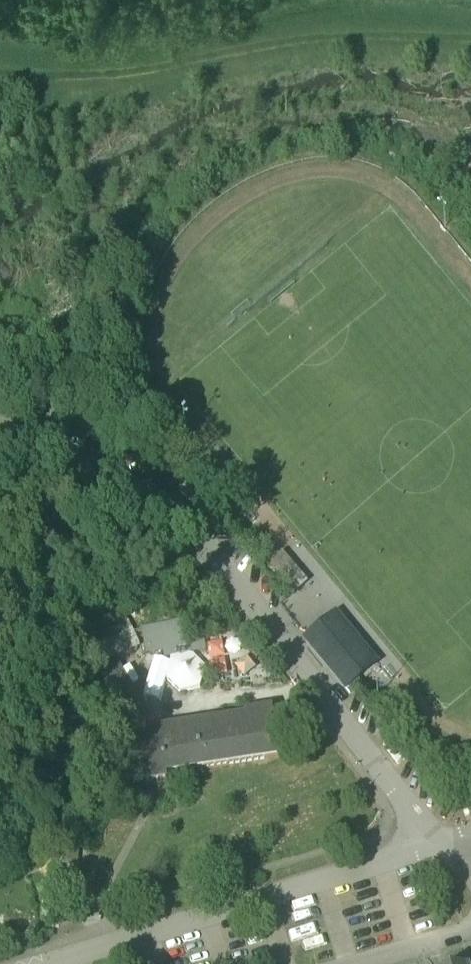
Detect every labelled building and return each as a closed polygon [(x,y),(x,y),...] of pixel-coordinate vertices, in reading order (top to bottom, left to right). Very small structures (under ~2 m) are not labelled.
[(336,614),(308,637),(345,682),(373,659),(336,614)] [(82,639),(97,669),(115,661),(140,648),(126,618),(82,639)] [(130,739),(132,738),(131,737),(149,734),(115,661),(97,669),(130,739)] [(149,734),(131,737),(132,738),(139,787),(166,782),(165,775),(279,758),(272,711),(246,715),(246,719),(149,734)] [(77,855),(66,854),(66,853),(65,853),(63,864),(64,864),(76,866),(77,866),(79,854),(78,854),(77,855)]
